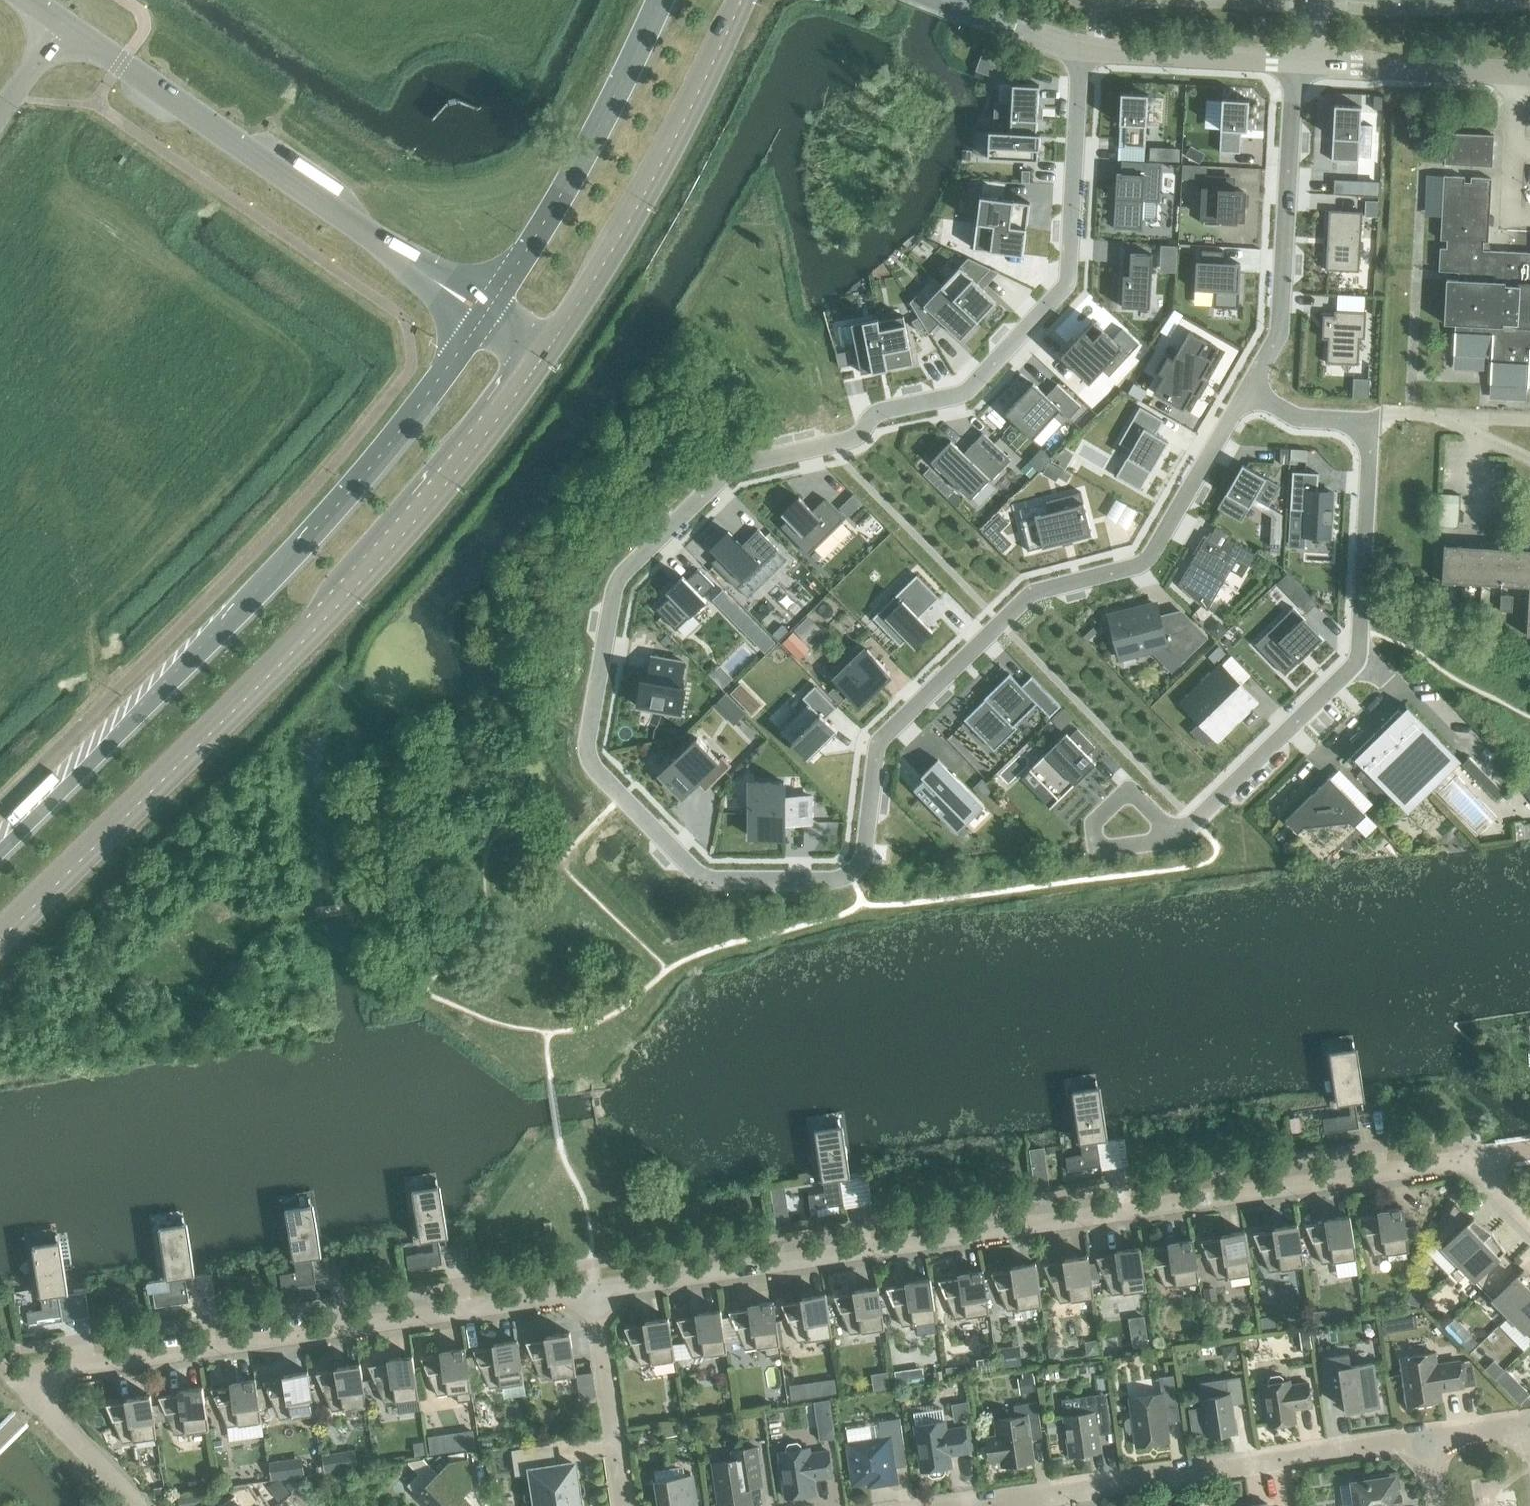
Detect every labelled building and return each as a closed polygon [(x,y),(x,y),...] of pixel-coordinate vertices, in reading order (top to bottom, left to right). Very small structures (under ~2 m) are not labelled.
[(991,63),(1006,69),(1010,58),(984,48),(977,66),(988,71),(991,63)] [(1013,84),(1010,132),(1036,133),(1039,85),(1013,84)] [(1121,93),(1119,124),(1121,124),(1121,119),(1126,119),(1125,124),(1124,147),(1145,148),(1148,94),(1121,93)] [(1222,98),(1219,152),(1240,153),(1241,130),(1241,125),(1246,125),(1246,131),(1247,131),(1249,100),(1222,98)] [(1334,117),(1331,161),(1358,162),(1360,118),(1361,106),(1334,104),(1334,117)] [(989,131),(987,158),(1037,161),(1038,150),(1039,150),(1040,134),(1036,133),(1010,132),(989,131)] [(1444,164),(1492,167),(1494,135),(1446,133),(1444,164)] [(1157,148),(1157,161),(1179,161),(1179,148),(1157,148)] [(1117,173),(1114,228),(1142,230),(1143,201),(1159,202),(1161,164),(1132,162),(1132,174),(1121,173),(1117,173)] [(1182,165),(1182,179),(1195,180),(1195,165),(1182,165)] [(1022,171),(1021,182),(1029,183),(1030,171),(1022,171)] [(1439,271),(1455,271),(1454,279),(1446,279),(1444,323),(1455,324),(1453,355),(1491,357),(1490,384),(1527,386),(1527,387),(1528,387),(1529,371),(1529,253),(1482,250),(1483,242),(1488,242),(1492,178),(1471,177),(1471,182),(1464,182),(1464,177),(1444,176),(1440,239),(1447,240),(1446,248),(1440,248),(1439,271)] [(1233,179),(1207,178),(1207,190),(1204,190),(1202,218),(1219,218),(1219,224),(1218,224),(1217,225),(1220,226),(1220,223),(1235,223),(1236,219),(1242,220),(1244,192),(1232,191),(1233,179)] [(980,196),(977,222),(1026,229),(1030,202),(1003,199),(1004,184),(983,182),(981,196),(980,196)] [(1366,201),(1365,216),(1378,216),(1378,202),(1366,201)] [(1329,210),(1325,270),(1359,272),(1362,212),(1329,210)] [(977,222),(973,249),(1023,255),(1026,229),(977,222)] [(1161,245),(1160,257),(1177,257),(1177,246),(1161,245)] [(1196,261),(1195,289),(1214,291),(1214,306),(1237,308),(1240,264),(1223,263),(1224,251),(1201,250),(1201,262),(1196,261)] [(1123,276),(1122,307),(1149,308),(1152,255),(1130,254),(1129,277),(1123,276)] [(933,277),(932,278),(933,279),(941,286),(942,286),(978,320),(996,301),(977,283),(990,269),(968,258),(942,286),(933,277)] [(916,296),(910,302),(929,334),(941,322),(960,340),(978,320),(942,286),(941,286),(925,304),(916,297),(916,296)] [(1322,335),(1322,339),(1328,339),(1327,363),(1358,365),(1360,339),(1365,339),(1366,312),(1334,311),(1334,313),(1334,316),(1323,315),(1322,335)] [(878,319),(877,319),(887,369),(888,369),(888,368),(913,363),(903,316),(879,321),(878,319)] [(918,317),(911,321),(918,331),(924,327),(918,317)] [(851,324),(837,327),(841,346),(855,344),(861,373),(872,371),(872,372),(887,369),(877,319),(851,324)] [(1092,321),(1060,356),(1089,383),(1102,370),(1109,376),(1129,355),(1092,321)] [(1162,375),(1153,392),(1182,409),(1192,392),(1195,394),(1204,378),(1201,376),(1217,348),(1188,331),(1172,359),(1163,354),(1154,370),(1162,375)] [(844,352),(836,353),(839,365),(847,364),(844,352)] [(1353,398),(1368,399),(1369,380),(1354,380),(1353,398)] [(1033,384),(1005,414),(1032,439),(1060,410),(1069,418),(1080,406),(1057,384),(1046,396),(1033,384)] [(1130,450),(1115,476),(1140,490),(1168,441),(1155,434),(1163,420),(1139,406),(1118,443),(1130,450)] [(951,441),(932,462),(971,498),(988,480),(989,482),(1011,459),(987,437),(968,457),(951,441)] [(1063,449),(1051,461),(1065,469),(1073,455),(1063,449)] [(1291,449),(1290,461),(1306,462),(1306,450),(1291,449)] [(1018,462),(1011,469),(1020,477),(1026,470),(1018,462)] [(1243,464),(1218,507),(1241,521),(1255,498),(1269,506),(1280,485),(1243,464)] [(929,468),(923,474),(947,498),(953,491),(929,468)] [(1061,469),(1057,476),(1066,481),(1070,474),(1061,469)] [(1317,492),(1318,473),(1292,472),(1290,510),(1304,511),(1303,536),(1305,536),(1331,538),(1333,492),(1317,492)] [(1048,513),(1019,520),(1027,551),(1091,535),(1080,492),(1045,501),(1048,513)] [(853,494),(846,501),(855,510),(862,503),(853,494)] [(1438,526),(1459,527),(1460,495),(1440,494),(1438,526)] [(787,521),(780,527),(808,555),(844,520),(824,499),(812,511),(799,497),(781,514),(787,521)] [(728,532),(710,549),(718,557),(711,563),(737,589),(778,549),(758,529),(741,545),(728,532)] [(999,530),(990,539),(994,544),(1004,535),(999,530)] [(1227,538),(1222,548),(1205,538),(1178,584),(1207,610),(1237,558),(1249,565),(1255,554),(1227,538)] [(1462,583),(1526,586),(1526,577),(1529,577),(1529,556),(1483,553),(1465,552),(1465,546),(1444,545),(1442,582),(1462,583)] [(669,597),(656,610),(676,630),(689,617),(689,618),(707,601),(703,597),(714,586),(698,569),(686,580),(683,576),(665,593),(669,597)] [(916,575),(872,618),(900,646),(906,640),(914,649),(932,631),(919,618),(939,598),(916,575)] [(1302,589),(1292,598),(1306,613),(1316,604),(1302,589)] [(733,599),(722,610),(740,627),(751,616),(733,599)] [(1157,603),(1110,615),(1120,656),(1166,644),(1182,660),(1191,651),(1202,641),(1187,625),(1182,629),(1165,634),(1157,603)] [(1281,640),(1265,655),(1285,675),(1322,638),(1293,608),(1271,629),(1281,640)] [(782,625),(772,634),(778,640),(787,631),(782,625)] [(766,632),(756,643),(765,652),(776,641),(766,632)] [(793,632),(782,643),(798,660),(809,649),(793,632)] [(1217,645),(1208,654),(1217,663),(1226,654),(1217,645)] [(890,673),(867,649),(857,659),(855,657),(842,669),(845,671),(835,681),(858,704),(890,673)] [(645,675),(640,703),(682,710),(687,683),(681,682),(682,674),(684,674),(687,659),(654,653),(651,668),(653,669),(651,676),(645,675)] [(1199,722),(1190,732),(1203,745),(1213,736),(1217,740),(1257,702),(1221,665),(1195,691),(1205,701),(1191,714),(1199,722)] [(985,699),(964,720),(987,743),(1008,722),(1013,728),(1037,705),(1045,713),(1056,702),(1031,676),(1021,686),(1009,674),(994,688),(996,690),(991,695),(989,693),(984,698),(985,699)] [(802,698),(774,725),(802,754),(831,725),(819,713),(830,702),(809,680),(796,692),(802,698)] [(833,688),(826,695),(836,705),(843,698),(833,688)] [(725,694),(714,706),(734,725),(745,713),(725,694)] [(1374,733),(1347,759),(1354,766),(1358,762),(1406,811),(1459,760),(1404,704),(1404,705),(1407,708),(1402,713),(1398,709),(1381,726),(1382,727),(1375,734),(1374,733)] [(1063,709),(1052,721),(1061,729),(1072,718),(1072,717),(1064,709),(1063,709)] [(1066,733),(1029,770),(1020,778),(1050,808),(1095,764),(1087,755),(1095,747),(1077,729),(1069,737),(1066,733)] [(673,762),(660,774),(682,797),(702,778),(710,787),(731,766),(722,756),(718,760),(697,738),(684,750),(683,749),(671,760),(673,762)] [(924,779),(913,789),(926,802),(927,802),(941,817),(951,807),(967,823),(984,807),(954,776),(954,777),(938,760),(925,772),(929,776),(925,780),(924,779)] [(1297,832),(1304,825),(1349,820),(1354,826),(1366,814),(1329,777),(1285,820),(1297,832)] [(982,779),(973,788),(984,799),(993,790),(982,779)] [(750,805),(750,837),(784,837),(784,823),(810,823),(810,797),(784,797),(784,782),(754,782),(754,805),(750,805)] [(1362,1101),(1360,1088),(1354,1050),(1330,1053),(1337,1105),(1348,1103),(1350,1115),(1323,1119),(1325,1133),(1359,1128),(1355,1102),(1362,1101)] [(1105,1139),(1103,1125),(1097,1088),(1073,1092),(1082,1155),(1066,1157),(1068,1171),(1102,1166),(1098,1141),(1105,1139)] [(847,1178),(845,1162),(840,1126),(815,1130),(824,1193),(808,1195),(810,1209),(844,1204),(840,1179),(847,1178)] [(446,1237),(443,1220),(438,1186),(413,1189),(421,1241),(432,1239),(434,1251),(406,1255),(408,1269),(442,1264),(439,1238),(446,1237)] [(1434,1239),(1458,1264),(1489,1234),(1479,1223),(1476,1225),(1454,1203),(1434,1239)] [(319,1256),(317,1240),(311,1205),(287,1208),(296,1272),(280,1274),(282,1288),(316,1283),(312,1257),(319,1256)] [(1358,1219),(1374,1256),(1408,1251),(1402,1208),(1388,1210),(1389,1214),(1358,1218),(1358,1219)] [(1305,1226),(1305,1227),(1321,1264),(1356,1259),(1350,1216),(1336,1218),(1336,1222),(1305,1226)] [(192,1275),(190,1260),(185,1224),(160,1227),(169,1291),(153,1293),(155,1307),(189,1302),(185,1276),(192,1275)] [(1253,1234),(1269,1272),(1303,1267),(1297,1224),(1283,1226),(1284,1229),(1253,1234)] [(1406,1228),(1408,1240),(1420,1238),(1418,1226),(1406,1228)] [(1200,1242),(1217,1279),(1251,1274),(1245,1232),(1231,1234),(1231,1237),(1200,1242)] [(1458,1264),(1484,1290),(1512,1262),(1497,1247),(1500,1245),(1489,1234),(1458,1264)] [(1148,1250),(1164,1287),(1199,1282),(1192,1239),(1178,1242),(1179,1245),(1148,1250)] [(66,1294),(63,1275),(58,1242),(34,1246),(41,1297),(53,1296),(54,1307),(27,1311),(29,1325),(63,1321),(59,1295),(66,1294)] [(1096,1257),(1096,1258),(1098,1262),(1104,1277),(1112,1295),(1146,1290),(1140,1247),(1126,1249),(1126,1253),(1096,1257)] [(1043,1265),(1043,1266),(1059,1303),(1094,1298),(1091,1279),(1089,1264),(1087,1255),(1074,1257),(1074,1260),(1043,1265)] [(1098,1262),(1089,1264),(1091,1279),(1104,1277),(1098,1262)] [(1509,1316),(1529,1295),(1529,1276),(1529,1275),(1527,1277),(1512,1262),(1484,1290),(1509,1316)] [(991,1273),(1007,1311),(1041,1306),(1035,1263),(1021,1265),(1022,1268),(991,1273)] [(938,1281),(954,1318),(989,1313),(982,1271),(969,1273),(969,1276),(938,1281)] [(886,1289),(902,1326),(936,1321),(930,1279),(916,1281),(917,1284),(886,1289)] [(833,1296),(833,1297),(850,1334),(884,1329),(878,1286),(864,1288),(864,1292),(833,1296)] [(1215,1287),(1203,1289),(1205,1301),(1217,1299),(1215,1287)] [(1410,1291),(1406,1303),(1418,1307),(1422,1295),(1410,1291)] [(781,1304),(781,1305),(797,1342),(832,1337),(825,1294),(811,1296),(812,1300),(781,1304)] [(1529,1337),(1529,1295),(1509,1316),(1529,1337)] [(728,1312),(729,1312),(745,1350),(765,1347),(766,1355),(781,1353),(779,1345),(773,1302),(759,1304),(759,1307),(728,1312)] [(1333,1308),(1316,1311),(1317,1321),(1335,1319),(1333,1308)] [(676,1320),(692,1358),(727,1352),(720,1310),(707,1312),(707,1315),(676,1320)] [(1274,1316),(1260,1318),(1262,1331),(1276,1330),(1274,1316)] [(624,1328),(640,1365),(674,1360),(668,1317),(654,1320),(655,1323),(624,1328)] [(1309,1331),(1300,1332),(1302,1350),(1311,1349),(1309,1331)] [(525,1342),(525,1343),(541,1380),(576,1375),(570,1332),(556,1334),(556,1338),(525,1342)] [(1470,1335),(1461,1344),(1468,1351),(1477,1342),(1470,1335)] [(473,1350),(489,1388),(523,1383),(517,1340),(503,1342),(504,1345),(473,1350)] [(1098,1340),(1085,1342),(1086,1356),(1100,1354),(1098,1340)] [(1236,1345),(1222,1346),(1223,1360),(1238,1358),(1236,1345)] [(1062,1346),(1049,1348),(1050,1360),(1064,1359),(1062,1346)] [(420,1358),(437,1396),(456,1393),(458,1401),(473,1399),(471,1390),(465,1348),(451,1350),(451,1353),(420,1358)] [(1001,1368),(1022,1365),(1020,1353),(999,1356),(1001,1368)] [(1440,1391),(1464,1387),(1460,1361),(1436,1365),(1434,1353),(1401,1358),(1408,1406),(1441,1401),(1440,1391)] [(1379,1405),(1372,1363),(1350,1366),(1348,1355),(1324,1358),(1328,1383),(1342,1381),(1347,1415),(1364,1412),(1364,1408),(1379,1405)] [(368,1366),(384,1403),(419,1398),(412,1356),(398,1358),(399,1361),(368,1366)] [(1495,1362),(1488,1369),(1495,1376),(1502,1369),(1495,1362)] [(316,1373),(316,1374),(332,1411),(366,1406),(360,1363),(346,1365),(346,1369),(316,1373)] [(958,1367),(946,1368),(946,1376),(959,1375),(958,1367)] [(906,1370),(894,1372),(896,1385),(907,1384),(906,1370)] [(1505,1370),(1495,1380),(1505,1389),(1515,1379),(1505,1370)] [(263,1381),(263,1382),(279,1419),(314,1414),(307,1371),(294,1373),(294,1377),(263,1381)] [(1023,1378),(1018,1378),(1020,1394),(1036,1391),(1034,1376),(1033,1376),(1032,1373),(1022,1374),(1023,1378)] [(1164,1407),(1177,1405),(1173,1375),(1159,1377),(1161,1394),(1129,1399),(1131,1418),(1127,1419),(1125,1422),(1126,1430),(1129,1432),(1134,1432),(1136,1446),(1169,1441),(1167,1422),(1165,1422),(1163,1414),(1165,1414),(1164,1407)] [(1290,1381),(1283,1382),(1282,1378),(1279,1375),(1271,1377),(1268,1380),(1269,1384),(1262,1385),(1268,1426),(1296,1422),(1294,1408),(1298,1408),(1298,1409),(1311,1407),(1308,1383),(1290,1385),(1290,1381)] [(1224,1433),(1224,1436),(1238,1433),(1236,1423),(1234,1423),(1231,1404),(1243,1402),(1239,1378),(1226,1380),(1228,1394),(1202,1398),(1208,1435),(1224,1433)] [(211,1389),(227,1427),(261,1422),(255,1379),(241,1381),(242,1384),(211,1389)] [(803,1383),(790,1385),(792,1399),(804,1398),(803,1383)] [(158,1397),(174,1434),(209,1429),(202,1387),(189,1389),(189,1392),(158,1397)] [(106,1405),(122,1442),(156,1437),(150,1395),(136,1397),(137,1400),(106,1405)] [(1521,1404),(1524,1408),(1529,1406),(1529,1400),(1528,1397),(1521,1404)] [(1064,1416),(1070,1456),(1100,1451),(1096,1426),(1110,1424),(1106,1398),(1082,1402),(1084,1413),(1064,1416)] [(968,1401),(952,1404),(954,1421),(971,1419),(968,1401)] [(1018,1466),(1021,1463),(1033,1462),(1029,1435),(1041,1433),(1037,1402),(1014,1406),(1015,1417),(996,1420),(998,1437),(986,1439),(990,1461),(1001,1459),(1003,1466),(1007,1465),(1010,1467),(1014,1468),(1018,1466)] [(847,1444),(853,1484),(880,1480),(880,1484),(895,1482),(890,1446),(903,1444),(899,1418),(878,1422),(881,1439),(847,1444)] [(1057,1421),(1046,1422),(1047,1433),(1058,1432),(1057,1421)] [(929,1474),(932,1477),(942,1475),(944,1472),(944,1468),(951,1467),(949,1452),(955,1452),(955,1454),(968,1452),(965,1428),(946,1430),(945,1422),(915,1426),(921,1471),(928,1470),(929,1474)] [(681,1424),(662,1426),(663,1437),(677,1436),(677,1432),(682,1431),(681,1424)] [(833,1426),(818,1428),(820,1440),(835,1438),(833,1426)] [(473,1430),(443,1435),(446,1452),(475,1448),(473,1430)] [(423,1441),(413,1442),(415,1456),(424,1454),(423,1441)] [(788,1444),(786,1447),(786,1451),(779,1452),(786,1498),(815,1494),(813,1477),(817,1477),(817,1478),(832,1476),(828,1451),(809,1454),(808,1448),(800,1449),(800,1445),(796,1442),(788,1444)] [(578,1493),(576,1493),(575,1486),(577,1485),(573,1463),(554,1466),(550,1446),(514,1451),(517,1473),(532,1471),(537,1505),(580,1505),(578,1493)] [(749,1487),(751,1483),(750,1481),(762,1479),(757,1447),(731,1451),(733,1461),(713,1464),(719,1505),(733,1505),(751,1503),(749,1487)] [(335,1453),(322,1455),(324,1472),(338,1470),(335,1453)] [(283,1460),(269,1462),(272,1480),(285,1478),(283,1460)] [(460,1495),(470,1486),(466,1462),(449,1465),(418,1495),(428,1505),(470,1505),(460,1495)] [(1397,1505),(1402,1505),(1400,1493),(1396,1494),(1395,1488),(1400,1488),(1397,1472),(1369,1476),(1369,1481),(1354,1484),(1357,1505),(1397,1505)] [(212,1476),(202,1477),(204,1487),(213,1485),(212,1476)] [(682,1492),(694,1490),(692,1476),(656,1481),(649,1482),(652,1502),(659,1501),(659,1505),(684,1505),(682,1492)] [(259,1493),(269,1505),(271,1505),(282,1498),(271,1484),(259,1493)] [(164,1486),(154,1487),(155,1497),(165,1496),(164,1486)] [(193,1495),(195,1505),(205,1505),(203,1493),(193,1495)] [(234,1496),(220,1505),(241,1505),(234,1496)]
